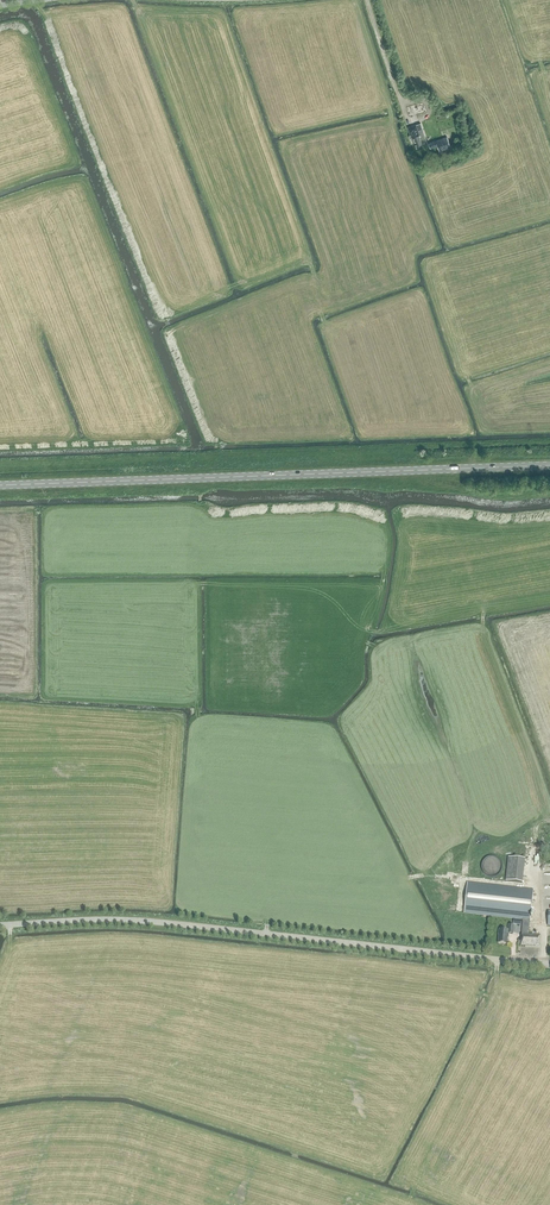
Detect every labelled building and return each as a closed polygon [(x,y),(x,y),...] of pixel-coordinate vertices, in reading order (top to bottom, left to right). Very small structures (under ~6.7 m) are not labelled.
[(408,127),(410,135),(409,136),(409,137),(410,138),(410,139),(413,138),(417,150),(423,147),(422,146),(428,145),(420,123),(408,127)] [(437,146),(439,151),(450,147),(447,137),(428,143),(430,148),(437,146)] [(484,871),(500,873),(502,861),(498,861),(499,858),(485,856),(484,871)] [(524,859),(508,857),(505,881),(522,883),(524,859)] [(467,883),(464,912),(464,913),(522,919),(521,946),(525,946),(525,947),(539,947),(540,935),(528,935),(533,890),(467,883)] [(498,943),(507,944),(508,934),(513,934),(514,925),(509,925),(508,930),(499,929),(499,930),(498,935),(499,935),(498,943)]
